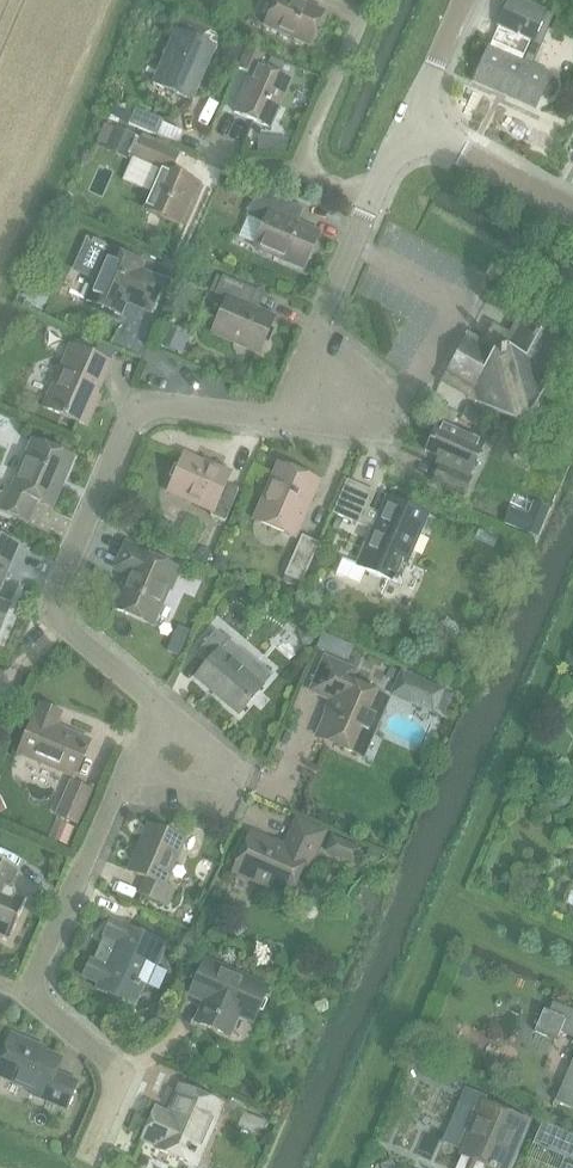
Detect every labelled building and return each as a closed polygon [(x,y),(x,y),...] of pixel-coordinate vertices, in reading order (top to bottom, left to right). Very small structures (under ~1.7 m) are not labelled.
[(288,36),(310,46),(325,13),(296,0),(276,0),(264,26),(288,36)] [(474,82),(535,109),(540,97),(545,98),(550,99),(554,97),(557,93),(558,88),(557,82),(554,80),(548,78),(550,75),(531,67),(553,17),(546,14),(546,13),(517,0),(510,0),(499,26),(531,40),(521,63),(510,58),(488,49),(474,82)] [(153,83),(192,100),(215,48),(176,31),(153,83)] [(234,113),(269,128),(290,80),(259,67),(265,54),(248,47),(238,69),(251,74),(234,113)] [(164,121),(142,112),(136,109),(129,125),(157,137),(164,121)] [(178,156),(157,146),(141,139),(133,157),(163,170),(146,211),(179,225),(197,184),(171,172),(178,156)] [(258,189),(246,216),(265,224),(255,248),(304,269),(305,268),(302,266),(316,234),(319,235),(320,234),(287,220),(293,204),(258,189)] [(87,238),(74,270),(96,280),(87,301),(98,306),(120,316),(128,299),(136,302),(135,305),(150,311),(163,282),(139,272),(143,264),(110,249),(110,247),(87,238)] [(164,257),(159,271),(175,278),(180,264),(164,257)] [(213,333),(259,353),(274,318),(249,307),(256,290),(223,276),(216,294),(228,299),(213,333)] [(515,317),(514,318),(522,322),(513,338),(504,333),(488,338),(483,347),(467,338),(471,331),(470,330),(434,395),(435,396),(446,375),(467,386),(462,395),(514,424),(528,420),(553,374),(544,369),(559,342),(572,350),(572,349),(515,317)] [(167,331),(161,345),(179,353),(185,339),(167,331)] [(98,343),(92,356),(110,363),(115,350),(98,343)] [(87,427),(94,411),(91,410),(97,397),(111,364),(110,363),(92,356),(71,346),(44,408),(65,417),(66,417),(87,427)] [(469,405),(464,415),(475,421),(480,412),(469,405)] [(433,484),(455,493),(465,498),(473,478),(470,477),(485,443),(440,423),(444,415),(442,415),(426,452),(440,458),(437,465),(440,466),(433,484)] [(52,449),(33,441),(12,489),(7,487),(0,503),(0,510),(28,522),(37,501),(48,506),(61,477),(65,479),(74,458),(52,449)] [(225,522),(229,512),(239,490),(226,484),(230,475),(184,455),(168,490),(213,510),(211,516),(225,522)] [(294,538),(309,504),(318,482),(280,465),(255,521),(294,538)] [(361,526),(372,531),(357,567),(343,560),(336,575),(358,585),(364,570),(398,585),(418,539),(428,517),(436,520),(436,519),(387,498),(380,515),(369,510),(376,493),(347,481),(333,514),(361,526)] [(529,516),(522,532),(537,538),(549,511),(533,504),(529,516)] [(302,583),(320,544),(302,536),(285,576),(302,583)] [(18,546),(0,538),(0,587),(18,546)] [(152,625),(161,603),(177,568),(126,546),(116,568),(133,576),(127,588),(124,587),(114,609),(152,625)] [(196,553),(194,559),(206,564),(211,553),(204,550),(196,553)] [(216,555),(211,567),(223,572),(226,566),(223,558),(216,555)] [(314,585),(309,596),(321,601),(324,594),(321,587),(314,585)] [(10,606),(0,602),(0,630),(10,606)] [(240,715),(255,697),(272,677),(217,630),(212,636),(196,654),(208,664),(196,678),(240,715)] [(323,632),(316,647),(329,653),(336,638),(323,632)] [(360,755),(369,734),(385,699),(345,681),(349,670),(326,660),(322,669),(313,691),(334,700),(318,737),(360,755)] [(444,692),(437,709),(445,712),(452,695),(444,692)] [(34,717),(18,754),(75,778),(90,742),(56,727),(62,714),(41,705),(36,718),(34,717)] [(57,815),(77,824),(92,791),(72,782),(57,815)] [(313,888),(297,881),(303,868),(309,870),(324,834),(296,822),(284,848),(250,833),(233,872),(305,904),(313,888)] [(165,886),(175,863),(185,841),(149,825),(129,871),(146,879),(139,894),(161,903),(168,906),(175,889),(165,886)] [(354,865),(361,851),(332,838),(326,853),(354,865)] [(371,849),(366,859),(377,864),(382,854),(371,849)] [(15,898),(16,897),(16,896),(16,894),(15,893),(15,891),(14,890),(13,889),(10,888),(18,871),(0,863),(0,936),(10,940),(26,903),(15,898)] [(130,1002),(136,988),(138,981),(159,991),(167,972),(157,968),(167,945),(111,921),(104,936),(108,938),(97,964),(91,961),(84,976),(99,983),(97,989),(134,1006),(135,1005),(130,1002)] [(253,1021),(263,999),(268,989),(205,961),(191,994),(207,1001),(197,1023),(228,1036),(237,1014),(253,1021)] [(553,1003),(549,1013),(544,1011),(536,1032),(556,1041),(560,1032),(572,1038),(572,1011),(553,1003)] [(3,1057),(0,1063),(0,1076),(34,1090),(32,1095),(66,1109),(77,1082),(56,1073),(61,1060),(33,1048),(34,1044),(12,1035),(3,1057)] [(555,1102),(572,1110),(572,1060),(555,1102)] [(156,1149),(178,1158),(199,1167),(226,1106),(182,1087),(174,1106),(175,1106),(172,1116),(156,1109),(142,1141),(157,1147),(156,1149)] [(463,1151),(461,1156),(464,1157),(459,1167),(482,1167),(483,1166),(489,1167),(509,1167),(528,1122),(484,1103),(470,1135),(454,1129),(447,1144),(463,1151)] [(244,1114),(238,1129),(260,1139),(266,1124),(244,1114)] [(560,1167),(572,1167),(572,1137),(564,1158),(560,1167)]
